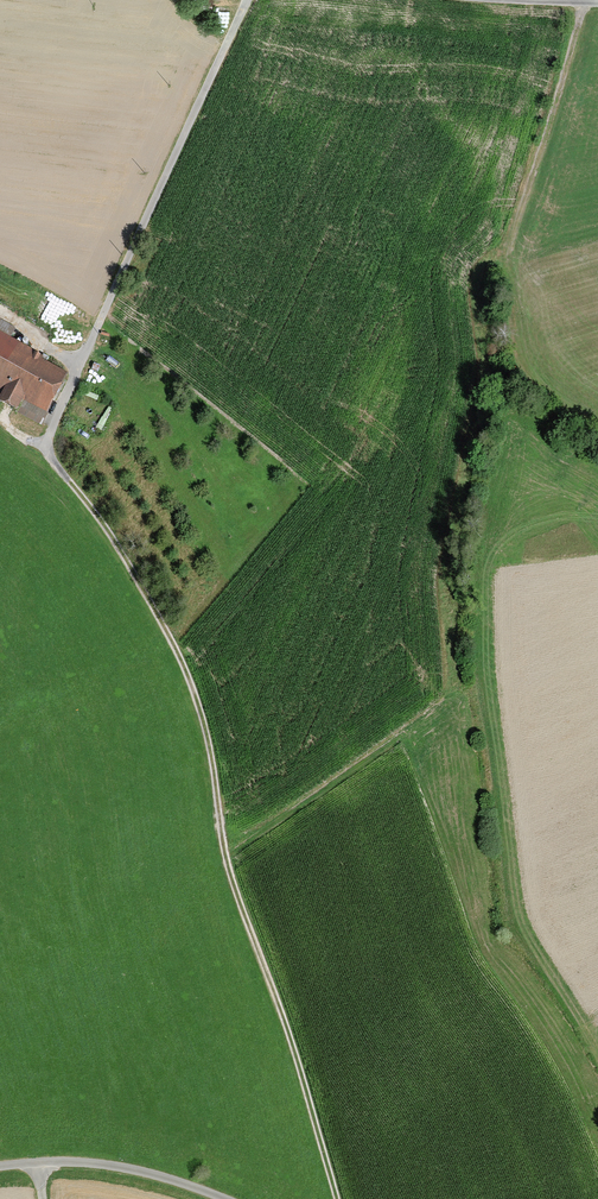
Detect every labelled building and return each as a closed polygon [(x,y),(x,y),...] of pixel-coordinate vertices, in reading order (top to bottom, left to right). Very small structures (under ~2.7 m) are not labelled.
[(212,18),(214,0),(197,0),(195,17),(212,18)] [(0,332),(0,402),(42,424),(57,397),(68,374),(42,361),(45,355),(0,332)]
